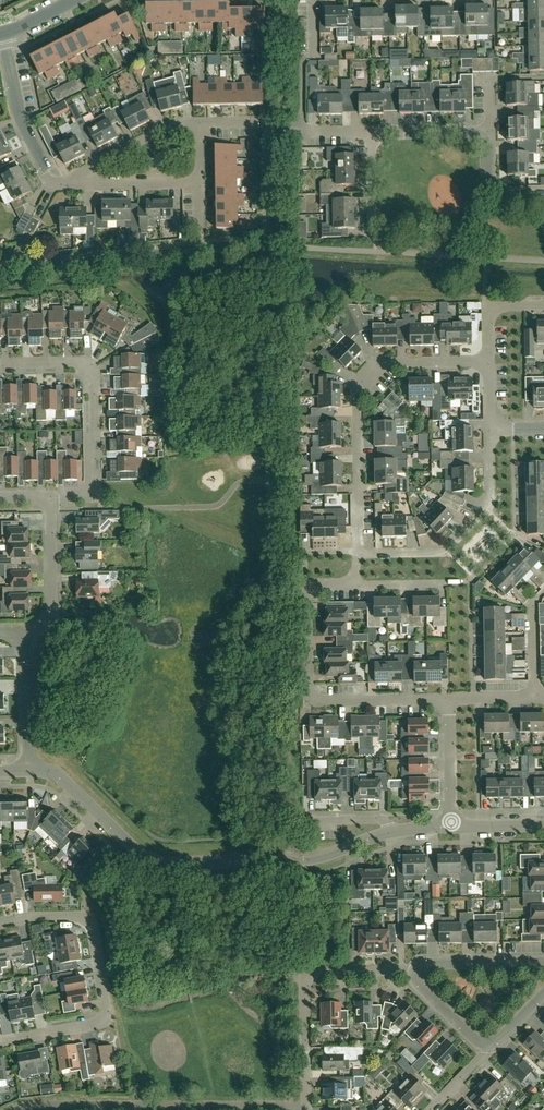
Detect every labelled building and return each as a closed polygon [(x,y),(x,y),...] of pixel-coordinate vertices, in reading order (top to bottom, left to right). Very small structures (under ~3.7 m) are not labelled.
[(543,9),(543,0),(529,0),(529,4),(515,4),(515,9),(543,9)] [(206,3),(194,4),(194,23),(199,23),(199,31),(206,31),(206,3)] [(213,23),(218,23),(217,3),(206,3),(206,31),(213,31),(213,23)] [(223,31),(230,31),(230,29),(230,9),(230,3),(217,3),(218,23),(223,23),(223,31)] [(152,32),(158,32),(158,4),(146,4),(146,24),(152,24),(152,32)] [(170,4),(158,4),(158,32),(165,32),(165,24),(170,24),(170,4)] [(175,31),(182,31),(182,4),(170,4),(170,24),(175,24),(175,31)] [(189,23),(194,23),(194,4),(182,4),(182,31),(189,31),(189,23)] [(477,36),(477,6),(466,6),(466,23),(459,23),(459,25),(459,36),(460,36),(477,35),(477,36)] [(488,6),(477,6),(477,36),(495,35),(494,23),(488,23),(488,6)] [(407,33),(406,7),(396,7),(396,25),(390,25),(390,27),(389,27),(389,37),(397,37),(397,34),(407,33)] [(418,7),(406,7),(407,33),(407,27),(417,27),(417,37),(424,37),(424,20),(418,20),(418,7)] [(336,29),(336,8),(325,8),(326,23),(320,23),(320,34),(331,34),(331,29),(333,29),(336,29)] [(350,43),(354,43),(354,25),(348,25),(347,8),(336,8),(336,29),(337,38),(347,38),(347,43),(350,43)] [(453,8),(441,9),(442,36),(459,36),(459,25),(453,25),(453,8)] [(241,9),(230,9),(230,29),(236,29),(236,37),(242,37),(241,9)] [(247,29),(254,29),(253,9),(241,9),(242,37),(247,37),(247,29)] [(253,9),(254,29),(259,29),(259,37),(266,36),(265,9),(253,9)] [(442,36),(441,9),(431,9),(431,26),(424,26),(424,20),(424,37),(425,37),(425,36),(442,36)] [(543,21),(543,9),(515,9),(519,9),(519,14),(529,14),(529,21),(543,21)] [(372,30),(371,10),(361,10),(361,30),(354,30),(354,25),(354,43),(355,43),(355,37),(366,37),(366,30),(372,30)] [(383,10),(371,10),(372,30),(372,36),(383,36),(383,37),(389,37),(389,27),(383,27),(383,10)] [(127,37),(118,20),(115,14),(104,20),(117,44),(122,41),(119,34),(123,32),(126,38),(127,37)] [(128,14),(118,20),(127,37),(132,34),(136,41),(141,39),(128,14)] [(110,47),(117,44),(104,20),(94,25),(103,43),(107,41),(110,47)] [(543,34),(543,21),(529,21),(529,29),(519,29),(519,34),(543,34)] [(98,45),(103,43),(94,25),(83,30),(96,55),(102,52),(98,45)] [(89,58),(96,55),(83,30),(73,36),(82,53),(86,51),(89,58)] [(543,46),(543,34),(519,34),(520,39),(529,39),(529,46),(543,46)] [(77,56),(82,53),(73,36),(62,41),(75,66),(81,63),(77,56)] [(69,69),(75,66),(62,41),(52,47),(61,64),(65,62),(69,69)] [(158,54),(182,54),(182,42),(158,42),(158,54)] [(543,58),(543,46),(529,46),(529,54),(513,54),(513,55),(510,55),(510,59),(519,59),(543,58)] [(56,67),(61,64),(52,47),(41,52),(54,77),(60,74),(56,67)] [(48,80),(54,77),(41,52),(31,58),(40,75),(44,73),(48,80)] [(540,75),(540,71),(543,71),(543,58),(519,59),(510,59),(513,59),(514,64),(518,64),(530,64),(530,75),(540,75)] [(164,80),(172,109),(182,107),(178,90),(186,88),(181,71),(174,73),(175,77),(164,80)] [(453,108),(453,112),(457,112),(457,115),(458,116),(463,116),(464,115),(464,112),(465,112),(465,98),(473,98),(473,75),(461,75),(461,80),(459,80),(459,91),(452,91),(453,108)] [(207,106),(207,85),(200,85),(200,78),(193,78),(193,106),(207,106)] [(207,85),(207,106),(221,106),(221,78),(215,78),(215,84),(207,85)] [(221,78),(221,106),(235,106),(235,84),(227,84),(227,78),(221,78)] [(235,84),(235,106),(249,106),(249,78),(242,78),(242,84),(235,84)] [(249,78),(249,106),(263,105),(263,84),(255,84),(255,78),(249,78)] [(318,78),(310,79),(310,95),(318,95),(319,115),(330,114),(330,108),(330,87),(319,88),(318,78)] [(56,103),(81,90),(75,79),(50,92),(56,103)] [(172,109),(164,80),(154,83),(153,79),(146,81),(150,98),(157,96),(161,112),(172,109)] [(330,87),(330,108),(330,114),(343,114),(342,97),(351,97),(350,80),(341,80),(342,90),(337,90),(336,87),(330,87)] [(350,80),(351,97),(351,99),(359,98),(359,114),(371,114),(371,108),(371,95),(365,95),(365,90),(351,90),(350,80)] [(432,83),(432,99),(441,99),(441,113),(453,112),(453,108),(452,91),(447,92),(446,85),(440,85),(440,81),(432,81),(432,83)] [(507,95),(527,95),(536,95),(536,82),(527,82),(526,84),(506,85),(507,95)] [(371,108),(371,114),(384,114),(383,97),(392,97),(392,83),(384,84),(384,90),(378,90),(377,87),(371,87),(371,95),(371,108)] [(406,83),(392,83),(392,97),(400,97),(400,113),(412,113),(412,108),(412,92),(406,92),(406,83)] [(411,83),(412,92),(412,108),(412,113),(424,113),(424,99),(432,99),(432,83),(411,83)] [(127,101),(128,102),(140,126),(150,121),(141,103),(147,100),(144,93),(127,101)] [(536,95),(527,95),(507,95),(507,106),(524,106),(524,113),(535,113),(539,113),(539,106),(536,106),(536,95)] [(140,126),(128,102),(122,104),(126,111),(121,113),(130,131),(140,126)] [(58,117),(75,112),(72,104),(55,110),(58,117)] [(105,114),(95,119),(108,143),(117,138),(110,123),(116,120),(114,114),(111,110),(110,108),(103,111),(105,114)] [(507,130),(528,130),(535,130),(535,113),(524,113),(524,119),(507,119),(507,130)] [(80,114),(74,118),(76,123),(83,119),(80,114)] [(98,148),(108,143),(95,119),(86,124),(83,119),(76,123),(84,136),(90,133),(98,148)] [(72,131),(62,136),(66,142),(75,160),(85,155),(77,140),(84,136),(76,123),(70,126),(72,131)] [(55,144),(47,128),(40,131),(48,148),(55,144)] [(535,130),(528,130),(507,130),(508,141),(531,141),(531,147),(538,147),(538,140),(535,140),(535,130)] [(0,144),(0,159),(11,153),(5,141),(0,144)] [(55,145),(65,165),(75,160),(66,142),(56,147),(55,145)] [(215,160),(237,159),(237,152),(243,152),(243,145),(215,146),(215,160)] [(508,154),(508,165),(529,164),(535,164),(535,153),(538,153),(538,147),(531,147),(525,147),(525,154),(508,154)] [(336,161),(336,170),(355,170),(355,155),(342,155),(341,148),(327,148),(327,162),(336,161)] [(237,159),(215,160),(215,173),(243,173),(243,167),(237,167),(237,159)] [(529,164),(508,165),(508,176),(529,175),(529,177),(537,177),(537,169),(529,169),(529,164)] [(8,189),(25,180),(24,178),(27,176),(22,167),(19,169),(19,168),(8,173),(5,166),(0,168),(0,186),(5,184),(8,189)] [(320,193),(342,193),(342,186),(355,186),(355,184),(357,184),(358,183),(358,178),(356,177),(355,177),(355,170),(336,170),(337,180),(323,180),(320,183),(320,193)] [(243,173),(215,173),(216,187),(237,187),(237,179),(243,179),(243,173)] [(26,182),(25,180),(8,189),(2,192),(3,192),(9,204),(11,203),(15,210),(22,206),(19,199),(31,193),(31,192),(34,190),(29,181),(26,182)] [(237,187),(216,187),(216,201),(244,201),(244,194),(237,195),(237,187)] [(334,205),(334,215),(356,214),(355,200),(341,200),(341,193),(342,193),(320,193),(320,206),(334,205)] [(95,215),(95,229),(108,229),(108,222),(117,222),(117,201),(112,201),(112,198),(102,198),(103,215),(95,215)] [(160,201),(160,220),(173,220),(173,233),(180,233),(180,218),(173,218),(173,200),(160,201)] [(131,201),(117,201),(117,222),(126,222),(126,228),(139,228),(139,214),(131,215),(131,201)] [(155,220),(160,220),(160,201),(147,201),(147,207),(140,208),(141,234),(148,234),(147,227),(155,227),(155,220)] [(244,201),(216,201),(216,215),(238,215),(237,207),(244,207),(244,201)] [(74,235),(73,208),(60,209),(61,235),(74,235)] [(86,208),(73,208),(74,235),(86,235),(87,241),(94,241),(93,226),(87,226),(86,208)] [(18,227),(25,231),(32,217),(25,213),(18,227)] [(356,214),(334,215),(334,223),(322,224),(322,237),(341,237),(341,229),(356,229),(356,214)] [(238,215),(216,215),(216,229),(244,229),(244,222),(238,222),(238,215)] [(32,217),(25,231),(33,235),(40,222),(32,217)] [(385,346),(385,325),(373,325),(373,315),(363,315),(359,305),(347,306),(356,325),(362,322),(366,322),(366,331),(373,331),(373,347),(385,346)] [(350,328),(356,325),(347,306),(339,313),(343,316),(347,323),(339,330),(346,336),(338,345),(353,360),(362,351),(350,341),(355,336),(348,330),(350,328)] [(64,312),(64,329),(70,328),(70,339),(82,338),(82,330),(85,330),(84,307),(74,307),(74,312),(64,312)] [(107,333),(118,314),(109,309),(107,313),(97,307),(89,322),(95,325),(90,334),(101,340),(105,332),(107,333)] [(64,312),(63,308),(53,308),(53,312),(42,312),(42,314),(43,314),(43,329),(50,329),(50,339),(62,339),(62,330),(64,330),(64,329),(64,312)] [(43,337),(43,329),(43,314),(42,314),(42,312),(42,314),(33,315),(33,313),(31,312),(29,312),(26,312),(24,312),(22,313),(23,336),(29,336),(29,346),(41,346),(41,337),(43,337)] [(2,320),(2,336),(8,336),(8,346),(20,346),(20,338),(23,338),(23,336),(22,313),(22,315),(12,315),(12,319),(2,320)] [(126,342),(130,336),(134,328),(124,322),(126,318),(118,314),(107,333),(108,334),(104,342),(115,348),(120,339),(126,342)] [(403,315),(403,321),(404,330),(410,330),(410,346),(422,346),(422,318),(422,324),(416,324),(416,318),(410,318),(410,314),(403,315)] [(452,314),(440,315),(440,331),(441,344),(447,344),(447,345),(459,345),(459,323),(452,323),(452,314)] [(459,323),(459,345),(472,345),(472,332),(478,332),(478,314),(471,314),(471,323),(459,323)] [(422,318),(422,346),(434,346),(434,331),(440,331),(440,315),(434,315),(434,317),(431,317),(425,317),(422,318)] [(397,324),(385,325),(385,346),(397,346),(397,330),(404,330),(403,321),(397,321),(397,324)] [(525,331),(525,338),(526,358),(534,358),(534,331),(525,331)] [(353,360),(338,345),(329,354),(324,348),(318,353),(329,363),(334,358),(345,369),(353,360)] [(114,357),(114,369),(124,369),(125,375),(145,375),(148,375),(148,364),(145,364),(145,354),(122,355),(122,357),(114,357)] [(304,362),(302,368),(310,371),(312,365),(304,362)] [(318,385),(318,396),(340,396),(340,394),(343,394),(343,386),(340,386),(340,384),(336,384),(336,376),(321,376),(324,369),(312,365),(310,371),(309,373),(314,375),(313,377),(313,385),(318,385)] [(125,390),(125,396),(140,396),(142,396),(150,396),(149,389),(147,389),(147,386),(146,386),(145,375),(125,375),(123,375),(123,378),(114,378),(115,390),(125,390)] [(535,407),(535,408),(537,410),(542,409),(543,409),(543,377),(525,378),(526,391),(533,391),(534,407),(535,407)] [(433,379),(421,380),(421,401),(421,407),(433,407),(433,411),(441,410),(441,395),(433,395),(433,379)] [(441,389),(441,395),(441,410),(451,410),(451,401),(460,401),(460,379),(448,379),(448,388),(441,389)] [(473,395),(473,386),(473,379),(460,379),(460,401),(467,401),(467,405),(473,405),(473,413),(480,413),(480,395),(473,395)] [(421,401),(421,380),(409,380),(409,402),(421,401)] [(0,392),(0,415),(7,415),(7,405),(17,405),(17,414),(17,385),(5,385),(5,392),(0,392)] [(24,392),(17,392),(17,385),(17,414),(27,414),(27,405),(36,405),(37,421),(36,385),(24,385),(24,392)] [(57,420),(56,391),(44,391),(44,398),(37,398),(37,385),(36,385),(37,421),(47,420),(46,411),(56,411),(56,420),(57,420)] [(56,391),(57,420),(66,420),(66,410),(83,410),(83,405),(76,405),(76,391),(64,391),(64,398),(56,398),(56,391)] [(393,392),(387,398),(397,409),(403,403),(393,392)] [(120,410),(120,417),(141,416),(144,413),(144,409),(140,406),(140,396),(125,396),(117,396),(118,398),(109,399),(109,411),(120,410)] [(311,416),(324,416),(324,409),(341,408),(340,396),(318,396),(319,408),(311,408),(311,416)] [(402,414),(397,409),(387,398),(377,408),(383,414),(388,409),(395,416),(402,416),(402,414)] [(120,437),(137,437),(137,427),(141,426),(141,416),(120,417),(118,417),(118,419),(110,419),(110,431),(120,431),(120,437)] [(319,429),(319,436),(341,435),(341,434),(344,434),(344,426),(341,426),(341,423),(325,424),(324,416),(311,416),(307,416),(307,424),(310,424),(310,429),(319,429)] [(395,419),(395,422),(375,423),(375,435),(396,435),(405,434),(405,419),(395,419)] [(446,440),(451,440),(473,440),(473,428),(456,428),(456,420),(440,421),(440,429),(445,429),(446,440)] [(341,435),(319,436),(319,442),(313,442),(313,448),(311,448),(311,456),(325,455),(325,448),(341,447),(341,435)] [(396,435),(375,435),(375,447),(390,447),(390,454),(403,453),(403,441),(396,441),(396,435)] [(120,452),(120,458),(141,458),(141,447),(141,437),(137,437),(120,437),(118,437),(118,440),(110,440),(110,452),(120,452)] [(440,452),(440,461),(456,460),(456,452),(473,452),(473,440),(451,440),(451,452),(440,452)] [(0,448),(0,471),(6,471),(6,477),(18,477),(18,452),(17,452),(18,457),(8,458),(8,448),(0,448)] [(47,452),(37,452),(38,481),(38,474),(45,474),(46,481),(57,481),(57,451),(57,461),(47,461),(47,452)] [(67,451),(57,451),(57,481),(58,481),(58,474),(65,474),(65,480),(77,480),(77,461),(67,461),(67,451)] [(27,452),(18,452),(18,477),(19,477),(18,475),(26,475),(26,481),(38,481),(37,452),(37,461),(28,462),(27,452)] [(403,453),(390,454),(390,460),(375,460),(375,473),(396,472),(396,466),(407,465),(407,453),(403,453)] [(320,463),(320,475),(342,475),(341,462),(325,463),(325,455),(311,456),(311,463),(320,463)] [(121,480),(137,479),(137,468),(142,468),(141,458),(120,458),(118,458),(119,461),(110,461),(110,473),(121,473),(121,480)] [(451,469),(452,481),(474,480),(473,468),(456,468),(456,460),(440,461),(440,469),(451,469)] [(525,476),(543,476),(543,464),(527,464),(527,468),(525,468),(525,476)] [(397,479),(396,472),(375,473),(376,485),(385,485),(385,493),(406,493),(406,479),(397,479)] [(342,475),(320,475),(320,482),(313,482),(313,487),(311,487),(312,495),(326,495),(325,487),(342,487),(342,475)] [(527,488),(543,487),(543,476),(525,476),(525,484),(527,484),(527,488)] [(474,480),(452,481),(452,493),(474,492),(474,480)] [(527,500),(543,499),(543,487),(527,488),(527,500)] [(446,491),(443,496),(461,506),(463,507),(466,501),(454,495),(453,495),(446,491)] [(429,510),(427,508),(445,526),(453,517),(442,506),(444,504),(449,508),(457,512),(461,506),(443,496),(438,502),(437,502),(429,510)] [(527,500),(528,511),(543,511),(543,499),(527,500)] [(375,504),(375,520),(382,520),(382,537),(394,537),(394,515),(382,515),(382,503),(375,504)] [(313,538),(325,538),(325,510),(311,510),(311,505),(300,505),(301,527),(313,527),(313,531),(312,531),(312,533),(313,533),(313,538)] [(422,512),(425,515),(421,519),(436,534),(445,526),(427,508),(426,508),(422,512)] [(346,510),(325,510),(325,538),(337,538),(337,527),(346,527),(346,510)] [(119,511),(88,512),(88,517),(86,519),(76,519),(77,533),(100,533),(100,529),(109,520),(120,519),(119,511)] [(528,523),(543,523),(543,511),(528,511),(528,523)] [(394,515),(394,537),(406,537),(406,515),(394,515)] [(413,518),(417,536),(427,534),(421,524),(417,517),(413,518)] [(9,544),(11,544),(11,543),(28,543),(28,529),(15,529),(15,522),(1,522),(2,535),(9,535),(9,544)] [(528,523),(528,535),(543,535),(543,523),(528,523)] [(100,550),(100,542),(85,542),(85,546),(82,546),(82,550),(77,550),(77,562),(80,562),(81,569),(98,569),(98,550),(100,550)] [(11,544),(11,552),(3,552),(3,555),(0,555),(0,565),(4,565),(18,565),(18,557),(30,557),(30,543),(28,543),(11,543),(11,544)] [(525,548),(516,557),(531,570),(535,574),(543,583),(543,574),(539,570),(538,571),(534,567),(538,563),(540,564),(543,564),(543,563),(543,555),(538,549),(532,555),(525,548)] [(516,557),(508,565),(522,579),(531,570),(516,557)] [(3,587),(31,587),(30,572),(18,573),(18,565),(4,565),(5,579),(12,579),(12,587),(3,587)] [(500,573),(514,587),(522,579),(508,565),(500,573)] [(118,572),(111,572),(94,573),(94,581),(77,582),(78,597),(98,597),(98,587),(111,587),(111,581),(118,581),(118,572)] [(518,591),(514,587),(500,573),(492,582),(499,589),(498,591),(498,593),(501,596),(504,596),(505,595),(506,596),(511,591),(515,595),(518,591)] [(535,574),(530,579),(540,588),(543,584),(543,583),(535,574)] [(31,587),(3,587),(3,602),(10,602),(10,610),(29,610),(29,595),(17,596),(16,587),(31,587)] [(523,587),(518,591),(528,600),(532,596),(523,587)] [(528,600),(518,591),(515,595),(514,596),(523,605),(528,600)] [(388,599),(387,599),(388,618),(394,617),(394,623),(401,623),(401,635),(408,635),(407,627),(407,614),(401,614),(400,599),(399,599),(399,597),(388,597),(388,599)] [(440,598),(427,599),(427,617),(433,617),(434,627),(447,627),(446,613),(440,613),(440,598)] [(388,618),(387,599),(374,599),(374,614),(368,614),(368,628),(381,628),(381,618),(388,618)] [(427,617),(427,599),(413,599),(414,613),(407,614),(407,627),(421,627),(420,617),(427,617)] [(355,614),(355,602),(341,602),(341,609),(327,609),(327,622),(325,622),(325,623),(347,622),(347,614),(355,614)] [(512,616),(504,616),(504,609),(485,609),(485,621),(504,621),(512,621),(525,621),(525,614),(512,614),(512,616)] [(504,621),(485,621),(485,633),(505,633),(504,621)] [(340,643),(353,643),(353,630),(345,631),(345,623),(347,623),(347,622),(325,623),(325,636),(340,636),(340,643)] [(505,633),(485,633),(485,645),(505,645),(505,633)] [(325,663),(348,663),(348,662),(346,662),(346,655),(353,655),(353,643),(340,643),(340,650),(325,650),(325,663)] [(505,645),(485,645),(485,657),(505,656),(505,645)] [(394,663),(388,664),(389,683),(402,683),(402,669),(408,669),(408,655),(394,656),(394,663)] [(408,655),(408,669),(415,669),(415,683),(428,683),(428,663),(422,663),(422,655),(408,655)] [(441,663),(428,663),(428,683),(441,682),(441,678),(448,678),(447,655),(440,655),(441,663)] [(376,683),(389,683),(388,664),(381,664),(381,658),(380,656),(369,656),(369,669),(375,669),(376,683)] [(513,656),(505,656),(485,657),(485,668),(505,668),(513,668),(513,661),(513,656)] [(339,683),(343,683),(356,683),(356,671),(348,671),(348,663),(325,663),(327,663),(328,676),(339,676),(339,683)] [(485,668),(486,681),(505,680),(505,668),(485,668)] [(533,732),(543,732),(543,714),(533,715),(533,732)] [(480,726),(480,738),(486,738),(486,741),(492,741),(492,733),(497,733),(497,715),(485,715),(485,726),(480,726)] [(497,715),(497,733),(503,733),(503,741),(515,741),(515,728),(509,728),(509,715),(497,715)] [(515,728),(515,741),(515,744),(521,744),(521,737),(527,737),(527,733),(533,732),(533,715),(521,715),(521,727),(515,728)] [(324,718),(325,750),(332,749),(332,738),(338,738),(338,740),(345,740),(345,742),(345,735),(345,721),(338,721),(338,718),(332,718),(332,716),(324,716),(324,718)] [(366,749),(365,717),(352,718),(352,735),(345,735),(345,742),(352,742),(352,737),(359,737),(359,749),(366,749)] [(387,741),(386,735),(380,735),(379,717),(365,717),(366,749),(373,749),(373,737),(380,737),(380,741),(387,741)] [(325,750),(324,718),(310,718),(310,726),(303,726),(304,741),(311,741),(311,738),(317,738),(317,750),(325,750)] [(409,741),(414,741),(414,734),(428,734),(428,721),(408,721),(409,728),(401,729),(401,741),(409,741)] [(414,760),(414,754),(428,754),(428,740),(414,741),(409,741),(401,741),(402,760),(409,760),(414,760)] [(429,773),(428,760),(414,760),(409,760),(409,768),(402,768),(402,780),(410,780),(414,780),(414,773),(429,773)] [(342,790),(348,790),(348,767),(339,768),(340,774),(336,774),(336,781),(328,781),(329,801),(333,801),(333,804),(342,804),(342,790)] [(368,774),(360,774),(359,772),(358,770),(357,768),(355,767),(348,767),(348,790),(355,790),(355,804),(364,804),(364,800),(368,800),(368,780),(368,774)] [(316,801),(329,801),(328,781),(321,781),(320,770),(308,771),(308,787),(316,787),(316,801)] [(499,798),(499,780),(487,780),(487,771),(481,771),(481,786),(487,786),(487,798),(499,798)] [(506,780),(499,780),(499,798),(503,798),(503,800),(511,800),(510,798),(511,798),(511,780),(511,772),(506,772),(506,780)] [(522,780),(511,780),(511,798),(523,798),(523,785),(529,785),(529,772),(522,772),(522,780)] [(529,772),(529,785),(535,785),(535,797),(543,797),(543,772),(535,772),(529,772)] [(368,780),(368,800),(381,800),(381,789),(387,789),(387,773),(375,774),(376,780),(368,780)] [(424,780),(414,780),(410,780),(410,787),(402,787),(402,800),(410,800),(410,802),(425,801),(425,793),(429,793),(429,780),(424,780)] [(14,800),(0,800),(1,820),(0,820),(0,829),(1,829),(1,822),(14,822),(14,800)] [(27,830),(31,831),(35,820),(28,820),(27,800),(14,800),(14,822),(27,821),(27,822),(27,830)] [(34,832),(39,826),(40,827),(49,836),(64,820),(54,811),(41,825),(35,820),(31,831),(34,832)] [(70,842),(65,838),(74,829),(64,820),(49,836),(58,844),(58,845),(57,847),(61,851),(70,842)] [(66,855),(67,854),(68,854),(77,863),(92,847),(83,838),(74,846),(70,842),(61,851),(66,855)] [(484,855),(483,855),(483,852),(475,852),(475,855),(473,855),(473,870),(467,870),(467,884),(475,884),(475,882),(485,882),(485,874),(484,855)] [(414,856),(415,881),(421,881),(424,875),(426,875),(426,881),(432,881),(432,885),(432,871),(426,871),(426,856),(424,856),(423,853),(417,853),(416,856),(414,856)] [(459,880),(459,884),(467,884),(467,870),(461,870),(461,855),(460,855),(460,853),(452,853),(452,856),(449,856),(450,878),(453,878),(457,880),(459,880)] [(496,872),(496,855),(484,855),(485,874),(496,874),(496,880),(502,880),(502,871),(496,872)] [(529,877),(543,876),(543,862),(529,863),(529,855),(520,855),(521,869),(529,868),(529,877)] [(405,900),(404,880),(415,880),(415,881),(414,856),(403,856),(403,878),(397,878),(398,900),(405,900)] [(450,878),(449,856),(438,856),(438,871),(432,871),(432,885),(440,885),(440,878),(450,878)] [(0,888),(3,906),(16,903),(13,889),(22,887),(19,870),(10,871),(11,876),(5,877),(6,887),(0,888)] [(373,890),(373,870),(359,871),(359,882),(351,882),(352,900),(365,899),(365,890),(373,890)] [(387,870),(373,870),(373,890),(382,890),(382,896),(395,896),(395,881),(387,881),(387,870)] [(30,874),(22,876),(25,891),(32,890),(35,890),(35,901),(63,901),(62,896),(64,896),(65,895),(65,891),(64,890),(62,890),(62,885),(46,886),(46,884),(45,879),(37,880),(37,877),(31,878),(30,874)] [(531,877),(531,885),(523,885),(523,899),(539,898),(539,891),(543,890),(543,876),(529,877),(531,877)] [(530,920),(543,920),(543,906),(539,906),(539,898),(523,899),(523,906),(532,906),(532,920),(530,920)] [(462,929),(468,929),(468,913),(467,913),(467,910),(466,909),(462,909),(460,911),(460,913),(460,924),(454,924),(454,918),(450,918),(451,943),(462,943),(462,929)] [(485,924),(486,943),(497,943),(497,921),(503,921),(503,912),(496,913),(496,916),(493,915),(489,915),(486,917),(485,917),(485,924)] [(485,924),(485,917),(474,917),(474,913),(468,913),(468,929),(474,929),(474,943),(486,943),(485,924)] [(416,925),(416,944),(427,944),(427,930),(433,930),(433,915),(425,915),(425,925),(416,925)] [(433,915),(433,930),(439,929),(439,944),(451,943),(450,918),(441,918),(441,915),(433,915)] [(538,942),(537,934),(543,934),(543,920),(530,920),(523,920),(523,934),(522,934),(522,942),(538,942)] [(388,931),(374,932),(374,953),(389,953),(389,941),(396,941),(395,925),(388,925),(388,931)] [(416,944),(416,925),(404,925),(404,944),(416,944)] [(374,953),(374,932),(360,932),(360,928),(352,928),(352,942),(360,942),(360,954),(374,953)] [(50,953),(58,952),(81,948),(80,943),(77,942),(76,936),(58,939),(57,932),(44,934),(47,952),(50,953)] [(9,939),(12,960),(18,959),(22,965),(25,964),(26,966),(34,964),(32,951),(24,953),(21,937),(9,939)] [(9,939),(0,940),(0,975),(3,974),(2,968),(8,967),(7,961),(12,960),(9,939)] [(81,948),(58,952),(60,959),(54,960),(52,963),(54,973),(68,971),(66,963),(81,960),(80,955),(81,952),(81,948)] [(65,981),(67,993),(86,990),(86,989),(87,987),(86,983),(84,982),(84,977),(70,979),(69,973),(53,975),(54,982),(65,981)] [(43,1000),(41,985),(34,986),(37,1001),(43,1000)] [(86,990),(67,993),(68,999),(67,1001),(62,1002),(64,1013),(76,1011),(75,1004),(88,1002),(87,997),(89,996),(88,991),(86,990)] [(11,1023),(23,1021),(20,1000),(19,995),(7,997),(6,994),(0,995),(2,1003),(7,1002),(11,1023)] [(32,998),(20,1000),(23,1021),(35,1018),(32,998)] [(383,1020),(381,1029),(390,1031),(392,1023),(395,1024),(400,1029),(415,1013),(404,1002),(398,1009),(393,1008),(394,1004),(385,1002),(381,1019),(383,1020)] [(367,1030),(378,1029),(378,1017),(372,1017),(371,1003),(356,1003),(356,1023),(364,1023),(367,1026),(367,1030)] [(330,1028),(332,1028),(332,1029),(348,1029),(348,1014),(342,1014),(340,1013),(340,1004),(322,1004),(322,1026),(330,1026),(330,1028)] [(410,1027),(404,1033),(413,1041),(414,1040),(418,1040),(423,1046),(437,1031),(426,1021),(415,1032),(410,1027)] [(536,1033),(525,1044),(541,1060),(543,1057),(543,1041),(536,1033)] [(434,1043),(424,1054),(435,1065),(437,1065),(439,1063),(443,1068),(459,1052),(447,1041),(440,1047),(438,1047),(434,1043)] [(90,1043),(94,1066),(87,1067),(88,1069),(89,1076),(104,1074),(103,1068),(116,1066),(112,1045),(100,1047),(99,1042),(90,1043)] [(87,1067),(85,1055),(79,1056),(77,1054),(76,1046),(58,1049),(62,1070),(69,1069),(70,1071),(72,1072),(81,1071),(83,1081),(90,1080),(89,1076),(88,1069),(87,1067)] [(357,1047),(336,1047),(336,1055),(323,1055),(323,1070),(344,1070),(344,1060),(357,1060),(357,1047)] [(19,1056),(21,1071),(20,1073),(20,1075),(22,1077),(24,1079),(26,1079),(28,1077),(29,1076),(50,1072),(47,1060),(41,1061),(39,1052),(19,1056)] [(539,1077),(543,1072),(533,1062),(528,1066),(515,1054),(504,1066),(521,1083),(532,1071),(539,1077)] [(411,1075),(403,1084),(418,1099),(423,1094),(424,1094),(427,1091),(421,1085),(425,1080),(413,1069),(409,1073),(411,1075)] [(481,1083),(496,1098),(500,1101),(508,1093),(509,1094),(515,1089),(504,1079),(499,1084),(489,1075),(481,1083)] [(355,1090),(355,1077),(337,1077),(337,1085),(323,1085),(324,1100),(353,1099),(353,1090),(355,1090)] [(481,1083),(473,1092),(483,1101),(478,1106),(481,1109),(493,1109),(488,1106),(496,1098),(481,1083)] [(388,1095),(400,1106),(404,1102),(410,1108),(414,1104),(413,1104),(418,1099),(403,1084),(394,1092),(392,1090),(388,1095)] [(378,1109),(396,1109),(400,1106),(388,1095),(384,1099),(386,1101),(378,1109)]
